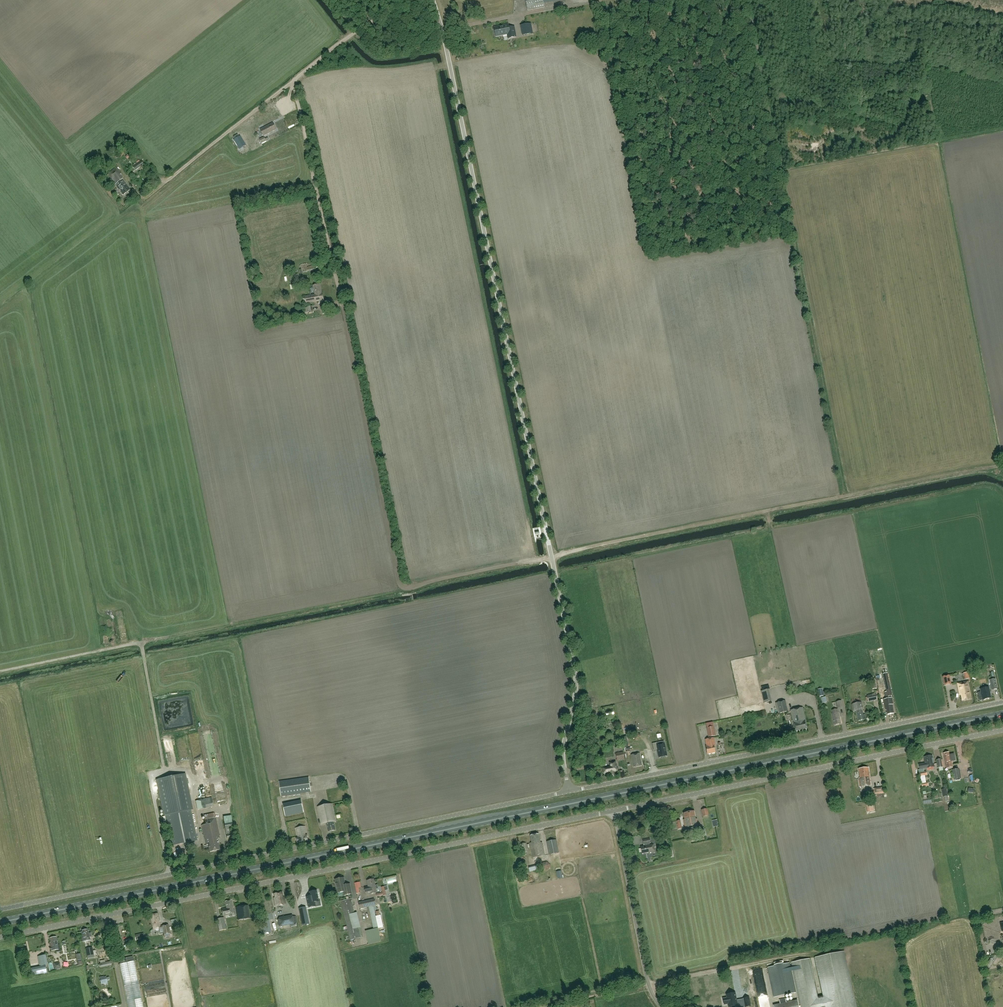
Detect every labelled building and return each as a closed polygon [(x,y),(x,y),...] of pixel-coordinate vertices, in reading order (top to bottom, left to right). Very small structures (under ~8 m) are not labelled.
[(527,10),(545,7),(544,3),(559,0),(525,0),(527,10)] [(509,27),(509,24),(494,27),(496,36),(507,34),(508,38),(516,36),(514,26),(509,27)] [(531,24),(524,25),(526,35),(533,33),(531,24)] [(276,129),(273,123),(260,130),(263,136),(276,129)] [(237,133),(233,136),(235,139),(234,140),(239,149),(245,145),(240,136),(239,137),(237,133)] [(133,172),(140,167),(141,168),(143,167),(142,166),(144,165),(141,161),(140,161),(139,160),(136,162),(137,163),(135,164),(134,164),(135,165),(132,166),(134,169),(132,170),(133,172)] [(116,167),(107,174),(116,185),(115,185),(123,195),(130,190),(127,186),(126,185),(126,184),(125,183),(124,183),(124,182),(122,179),(123,179),(120,175),(121,174),(116,167)] [(301,265),(303,273),(316,269),(315,265),(307,267),(306,264),(301,265)] [(315,301),(323,299),(322,294),(320,284),(313,285),(315,295),(305,297),(306,303),(315,301)] [(944,685),(951,683),(949,675),(943,676),(944,685)] [(957,683),(959,694),(961,694),(962,700),(971,699),(968,681),(957,683)] [(981,692),(978,692),(980,700),(991,698),(989,687),(980,689),(981,692)] [(884,699),(883,699),(884,703),(886,710),(887,710),(887,714),(894,713),(892,704),(893,704),(892,698),(884,699)] [(785,701),(777,703),(779,713),(788,711),(785,701)] [(863,709),(861,702),(852,704),(854,711),(856,710),(858,721),(866,719),(865,715),(863,715),(862,709),(863,709)] [(793,721),(794,721),(796,731),(807,729),(805,720),(806,720),(803,707),(791,710),(793,721)] [(833,713),(832,714),(834,725),(841,723),(839,712),(838,712),(837,709),(832,710),(833,713)] [(714,727),(707,728),(708,737),(715,735),(714,727)] [(714,738),(705,740),(707,746),(706,746),(707,754),(715,752),(714,746),(715,745),(714,738)] [(665,744),(657,746),(657,743),(652,744),(653,750),(657,749),(659,758),(667,756),(665,744)] [(946,768),(953,767),(951,760),(955,759),(954,754),(949,755),(949,752),(943,753),(946,768)] [(633,767),(642,765),(640,753),(631,754),(633,767)] [(925,763),(921,764),(919,764),(920,769),(935,766),(932,755),(923,757),(925,763)] [(610,766),(602,768),(604,774),(608,773),(609,777),(616,775),(615,771),(618,771),(615,761),(609,763),(610,766)] [(858,778),(860,786),(871,785),(868,767),(858,769),(860,778),(858,778)] [(172,845),(197,840),(191,810),(192,810),(185,774),(157,779),(165,815),(166,815),(172,845)] [(309,777),(298,778),(279,781),(281,796),(311,791),(309,777)] [(198,809),(213,806),(212,798),(196,801),(198,809)] [(301,801),(283,805),(285,816),(303,812),(301,801)] [(317,806),(321,822),(321,824),(327,823),(329,831),(335,830),(334,822),(335,822),(332,804),(317,806)] [(683,819),(685,829),(698,826),(697,819),(696,819),(694,811),(683,813),(685,819),(683,819)] [(210,852),(216,850),(223,849),(222,845),(221,845),(220,844),(219,844),(217,838),(220,838),(215,813),(204,815),(206,824),(202,825),(204,836),(205,835),(206,845),(208,845),(210,852)] [(231,817),(227,818),(223,818),(227,839),(234,837),(233,833),(235,833),(231,817)] [(305,826),(295,828),(296,834),(297,834),(298,837),(296,838),(297,843),(308,840),(307,835),(305,835),(305,832),(306,832),(305,826)] [(532,842),(530,843),(533,857),(545,855),(542,842),(540,842),(539,834),(530,835),(532,842)] [(645,846),(641,846),(642,854),(649,852),(649,853),(656,852),(655,847),(654,847),(654,844),(650,845),(649,843),(651,843),(650,838),(642,840),(643,844),(644,844),(645,846)] [(556,840),(547,841),(549,854),(559,852),(556,840)] [(344,878),(335,880),(338,893),(343,892),(344,895),(352,894),(350,884),(345,885),(344,878)] [(377,892),(374,879),(367,880),(368,886),(366,886),(368,894),(377,892)] [(307,897),(307,899),(309,907),(315,906),(315,902),(319,901),(317,891),(310,892),(311,896),(307,897)] [(274,898),(276,906),(285,905),(284,897),(283,897),(282,892),(274,893),(275,898),(274,898)] [(357,912),(354,913),(351,898),(341,901),(347,926),(343,927),(344,932),(348,931),(351,940),(363,937),(361,927),(360,927),(357,912)] [(374,898),(361,901),(358,902),(360,908),(369,906),(374,905),(375,904),(374,898)] [(225,901),(226,908),(222,909),(223,915),(234,913),(232,900),(225,901)] [(248,905),(236,907),(238,920),(250,918),(248,905)] [(369,906),(374,929),(365,931),(368,944),(381,941),(378,928),(374,905),(369,906)] [(306,911),(300,912),(303,925),(309,924),(306,911)] [(154,929),(159,928),(160,933),(164,932),(165,936),(170,935),(168,924),(160,926),(157,913),(151,915),(154,929)] [(258,916),(260,927),(267,925),(265,914),(258,916)] [(379,927),(384,926),(381,914),(376,915),(379,927)] [(217,919),(219,930),(226,929),(224,917),(217,919)] [(294,924),(292,917),(282,919),(284,926),(294,924)] [(83,930),(82,930),(82,932),(81,932),(83,941),(91,939),(90,937),(91,936),(91,932),(89,933),(89,930),(88,930),(87,929),(86,929),(85,928),(83,929),(83,930)] [(50,942),(52,951),(55,950),(56,952),(61,951),(60,944),(58,945),(58,941),(57,941),(56,936),(50,937),(51,942),(50,942)] [(844,951),(815,957),(823,995),(817,997),(809,959),(791,962),(801,1006),(856,1006),(844,951)] [(134,961),(133,955),(119,959),(120,963),(120,964),(128,1006),(143,1006),(134,961)] [(774,966),(768,967),(774,997),(795,993),(789,963),(784,964),(783,961),(774,963),(774,966)] [(46,973),(45,966),(31,969),(32,976),(46,973)] [(725,1006),(734,1005),(732,993),(723,994),(725,1006)]
